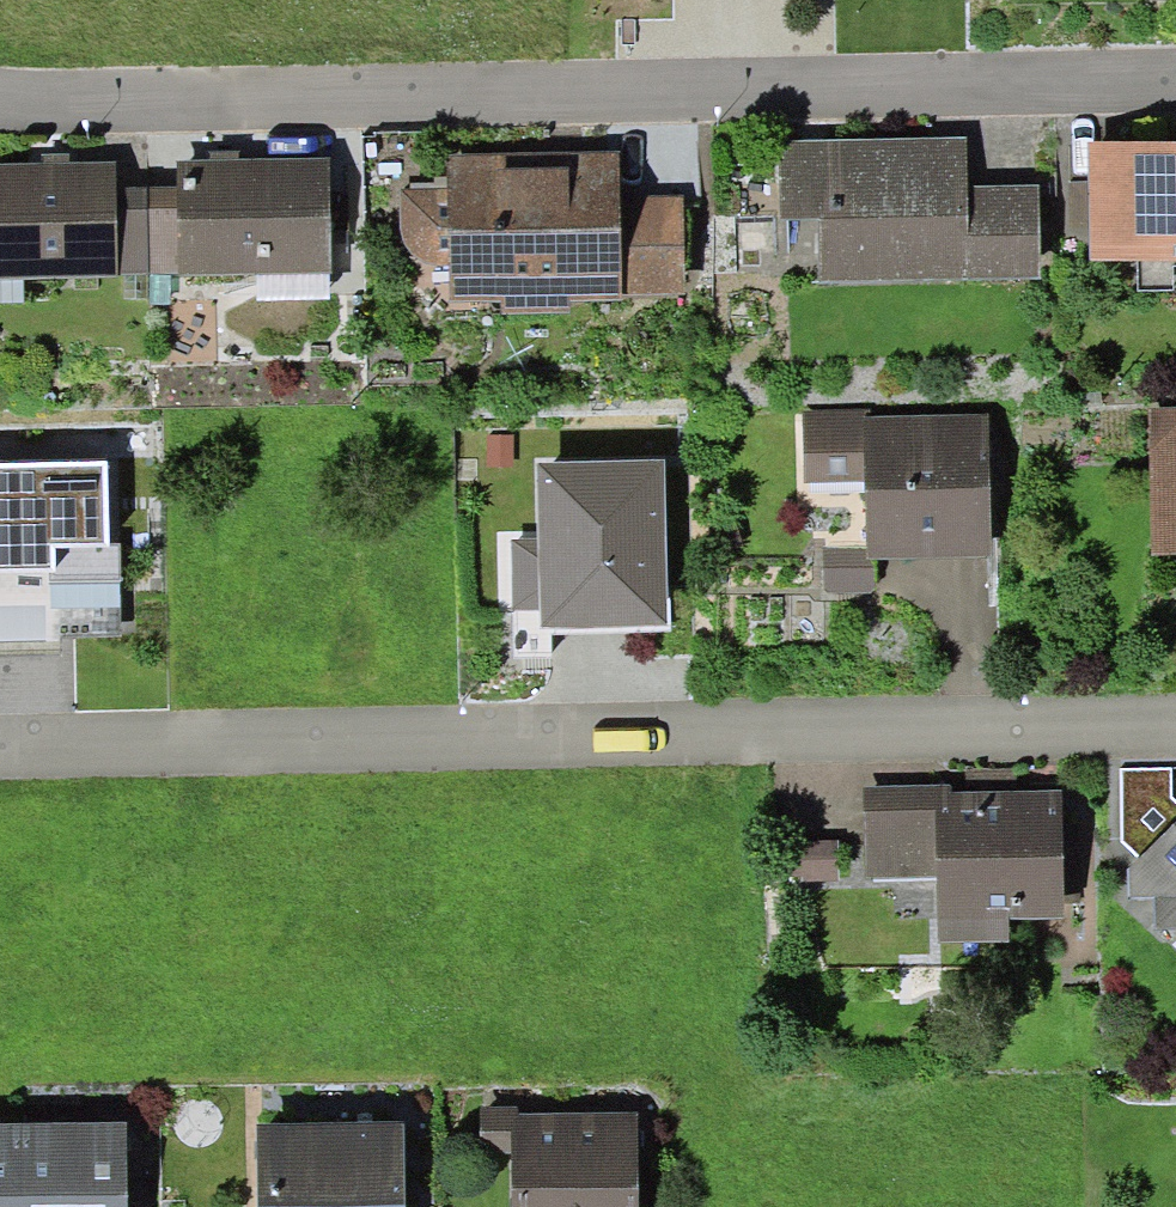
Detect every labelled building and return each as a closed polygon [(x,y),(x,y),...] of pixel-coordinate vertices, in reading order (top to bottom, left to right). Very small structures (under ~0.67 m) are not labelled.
[(819,217),(820,282),(968,279),(967,187),(966,138),(778,141),(780,218),(819,217)] [(1085,143),(1087,260),(1137,259),(1175,258),(1175,142),(1085,143)] [(619,152),(446,155),(447,190),(400,190),(400,232),(403,242),(408,251),(414,258),(420,262),(431,267),(441,267),(448,266),(449,303),(502,302),(502,313),(571,312),(571,299),(622,298),(621,295),(619,198),(619,152)] [(330,158),(176,160),(177,187),(178,274),(178,276),(256,275),(328,274),(332,274),(330,158)] [(0,164),(0,279),(24,278),(117,276),(115,188),(115,162),(0,164)] [(1039,186),(967,187),(968,279),(1040,279),(1039,186)] [(147,187),(115,188),(117,276),(149,274),(147,187)] [(177,187),(147,187),(149,274),(178,274),(177,187)] [(683,196),(619,198),(621,295),(684,294),(683,196)] [(1175,266),(1175,258),(1137,259),(1138,291),(1174,290),(1173,267),(1175,266)] [(329,300),(328,274),(256,275),(256,300),(329,300)] [(0,279),(0,303),(24,303),(24,278),(0,279)] [(1150,555),(1175,554),(1175,408),(1147,408),(1150,555)] [(863,417),(870,417),(869,410),(801,411),(803,484),(865,482),(863,417)] [(870,417),(863,417),(865,482),(866,549),(866,558),(873,557),(991,555),(988,414),(870,417)] [(513,435),(487,435),(487,466),(514,466),(513,435)] [(668,459),(537,461),(538,540),(512,540),(513,612),(539,611),(540,628),(670,627),(668,459)] [(0,467),(0,572),(55,571),(55,547),(108,546),(107,466),(0,467)] [(873,593),(873,557),(866,558),(866,549),(823,550),(824,594),(873,593)] [(967,768),(967,792),(1017,791),(1016,767),(967,768)] [(1140,855),(1175,818),(1175,799),(1174,797),(1174,768),(1122,768),(1122,840),(1140,855)] [(967,792),(952,792),(951,787),(864,788),(865,880),(937,879),(938,943),(1010,942),(1009,917),(1064,916),(1062,790),(1017,791),(967,792)] [(1140,855),(1127,867),(1127,896),(1155,896),(1156,925),(1175,926),(1175,818),(1140,855)] [(838,881),(837,840),(788,841),(788,882),(838,881)] [(480,1108),(481,1155),(510,1155),(511,1206),(639,1206),(638,1114),(518,1115),(518,1107),(480,1108)] [(23,1125),(24,1206),(129,1206),(127,1123),(23,1125)] [(258,1124),(258,1206),(405,1206),(405,1123),(258,1124)] [(23,1125),(0,1125),(0,1206),(24,1206),(23,1125)]
